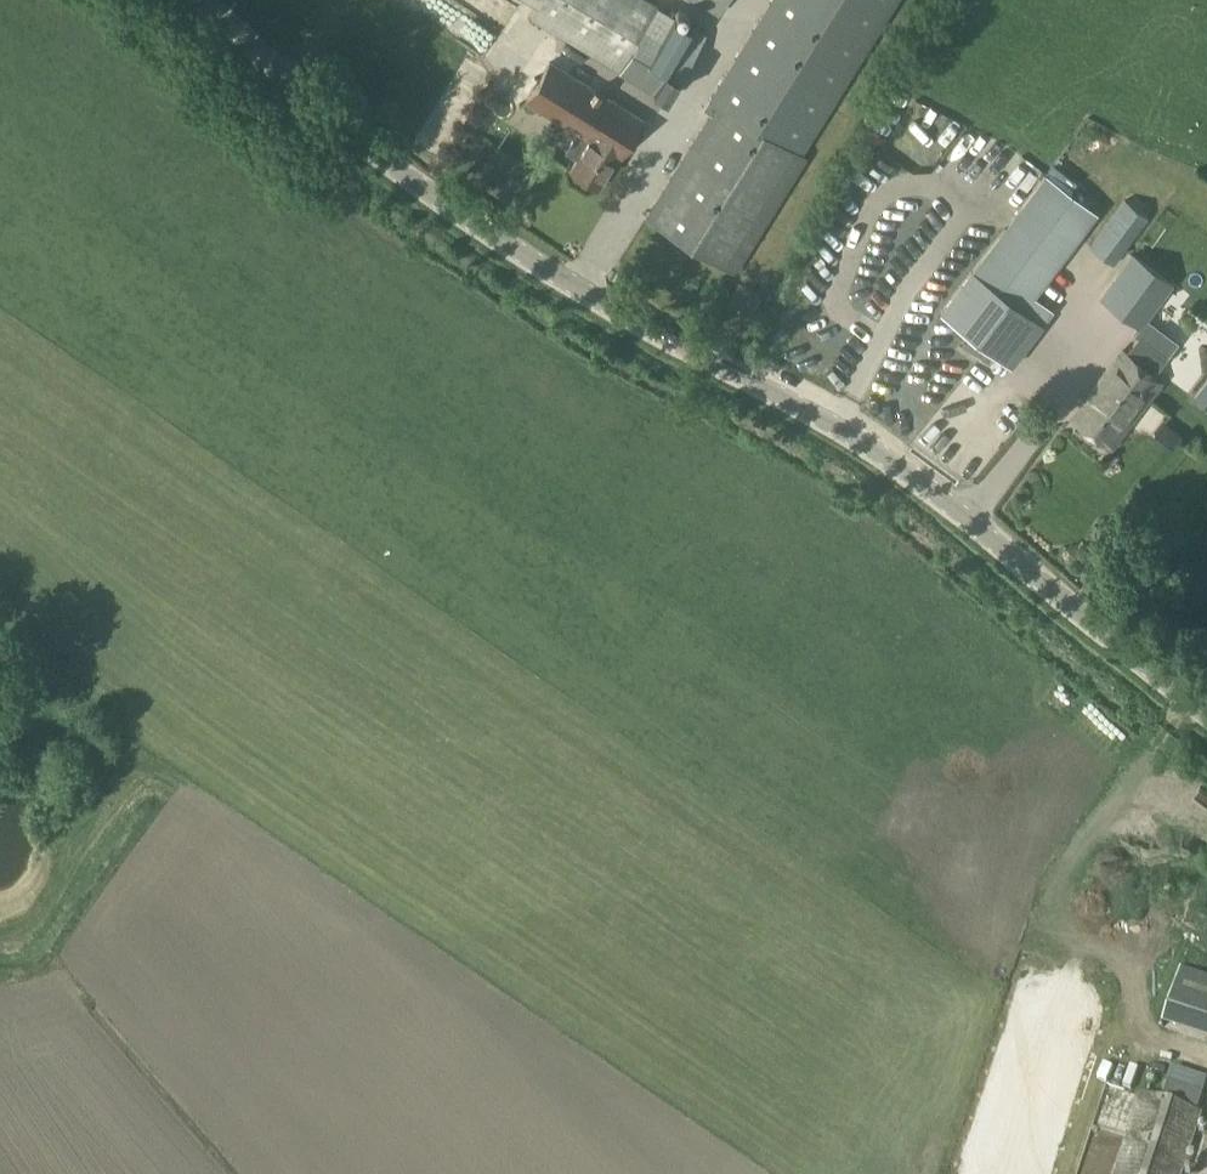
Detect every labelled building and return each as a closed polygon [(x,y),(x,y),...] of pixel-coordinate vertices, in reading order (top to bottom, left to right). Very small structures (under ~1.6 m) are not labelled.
[(537,7),(529,19),(670,100),(707,35),(646,0),(525,0),(537,7)] [(719,14),(727,0),(695,0),(719,14)] [(803,153),(900,0),(771,0),(711,96),(803,153)] [(550,63),(527,101),(583,135),(573,152),(580,156),(571,170),(601,188),(642,119),(550,63)] [(710,114),(648,217),(737,271),(807,156),(803,153),(711,96),(703,110),(710,114)] [(972,272),(942,312),(1012,366),(1042,325),(1023,310),(1097,213),(1080,201),(1087,191),(1072,180),(1065,189),(1047,175),(973,273),(972,272)] [(1126,203),(1094,247),(1116,262),(1148,218),(1126,203)] [(1129,251),(1097,294),(1142,328),(1174,285),(1129,251)] [(738,306),(752,313),(761,296),(747,289),(738,306)] [(805,329),(825,329),(825,313),(805,313),(805,329)] [(1124,350),(1073,418),(1108,444),(1109,443),(1114,447),(1130,425),(1126,421),(1146,394),(1151,398),(1164,380),(1158,376),(1171,359),(1142,337),(1129,354),(1124,350)] [(1195,398),(1206,408),(1206,384),(1195,398)] [(1185,1035),(1203,979),(1180,972),(1162,1027),(1185,1035)] [(1166,1083),(1161,1099),(1196,1110),(1201,1094),(1166,1083)] [(1116,1173),(1183,1173),(1202,1116),(1141,1097),(1116,1173)]
